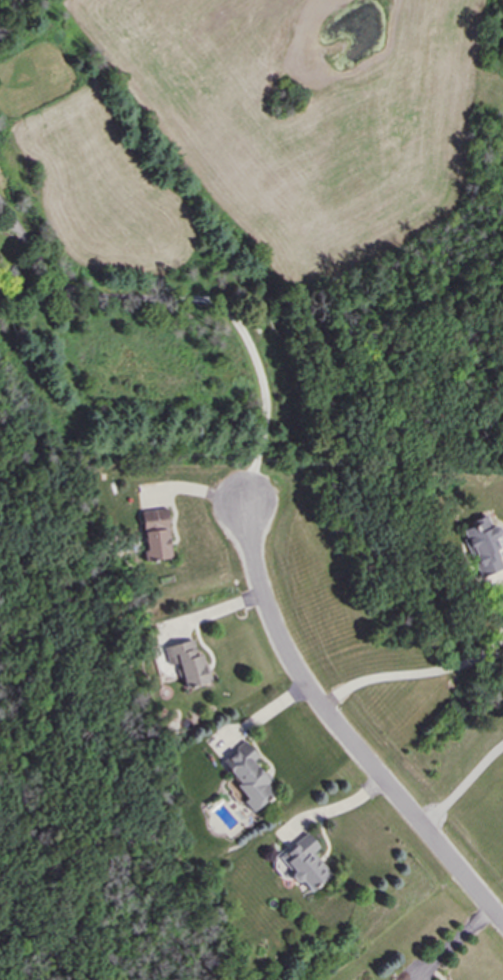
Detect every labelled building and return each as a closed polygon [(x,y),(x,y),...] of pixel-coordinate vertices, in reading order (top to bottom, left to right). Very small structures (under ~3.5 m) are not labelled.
[(140,512),(146,561),(172,558),(166,508),(140,512)] [(502,568),(496,550),(499,548),(495,538),(502,535),(498,524),(491,527),(487,517),(462,528),(478,565),(475,567),(480,578),(502,568)] [(184,688),(208,682),(197,639),(173,645),(184,688)] [(221,763),(239,782),(235,786),(246,798),(242,802),(252,813),(274,792),(266,783),(270,779),(253,761),(257,756),(244,741),(221,763)] [(312,852),(319,847),(306,832),(290,847),(295,853),(283,863),(310,892),(331,873),(312,852)]
